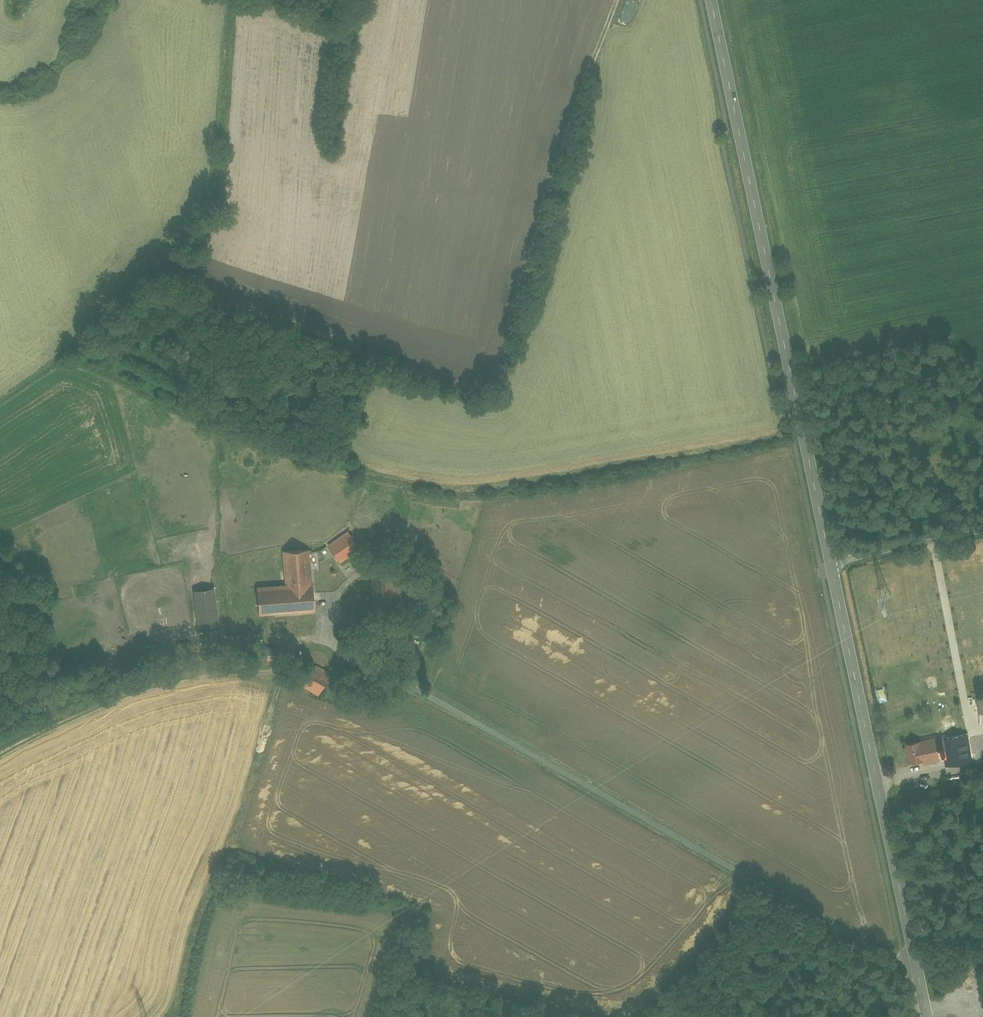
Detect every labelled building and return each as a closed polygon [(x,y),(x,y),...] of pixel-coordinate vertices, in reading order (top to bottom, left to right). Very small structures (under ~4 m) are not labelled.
[(339,564),(350,555),(347,551),(357,544),(347,530),(325,546),(339,564)] [(281,550),(283,584),(252,586),(253,597),(254,614),(312,611),(311,591),(312,591),(309,548),(281,550)] [(387,572),(369,571),(369,590),(386,590),(387,572)] [(218,628),(213,586),(190,589),(195,631),(218,628)] [(315,663),(301,685),(316,694),(330,672),(315,663)] [(968,735),(936,740),(939,759),(940,766),(972,760),(968,735)] [(919,738),(903,742),(907,763),(920,760),(920,763),(939,759),(936,740),(935,737),(919,740),(919,738)]
